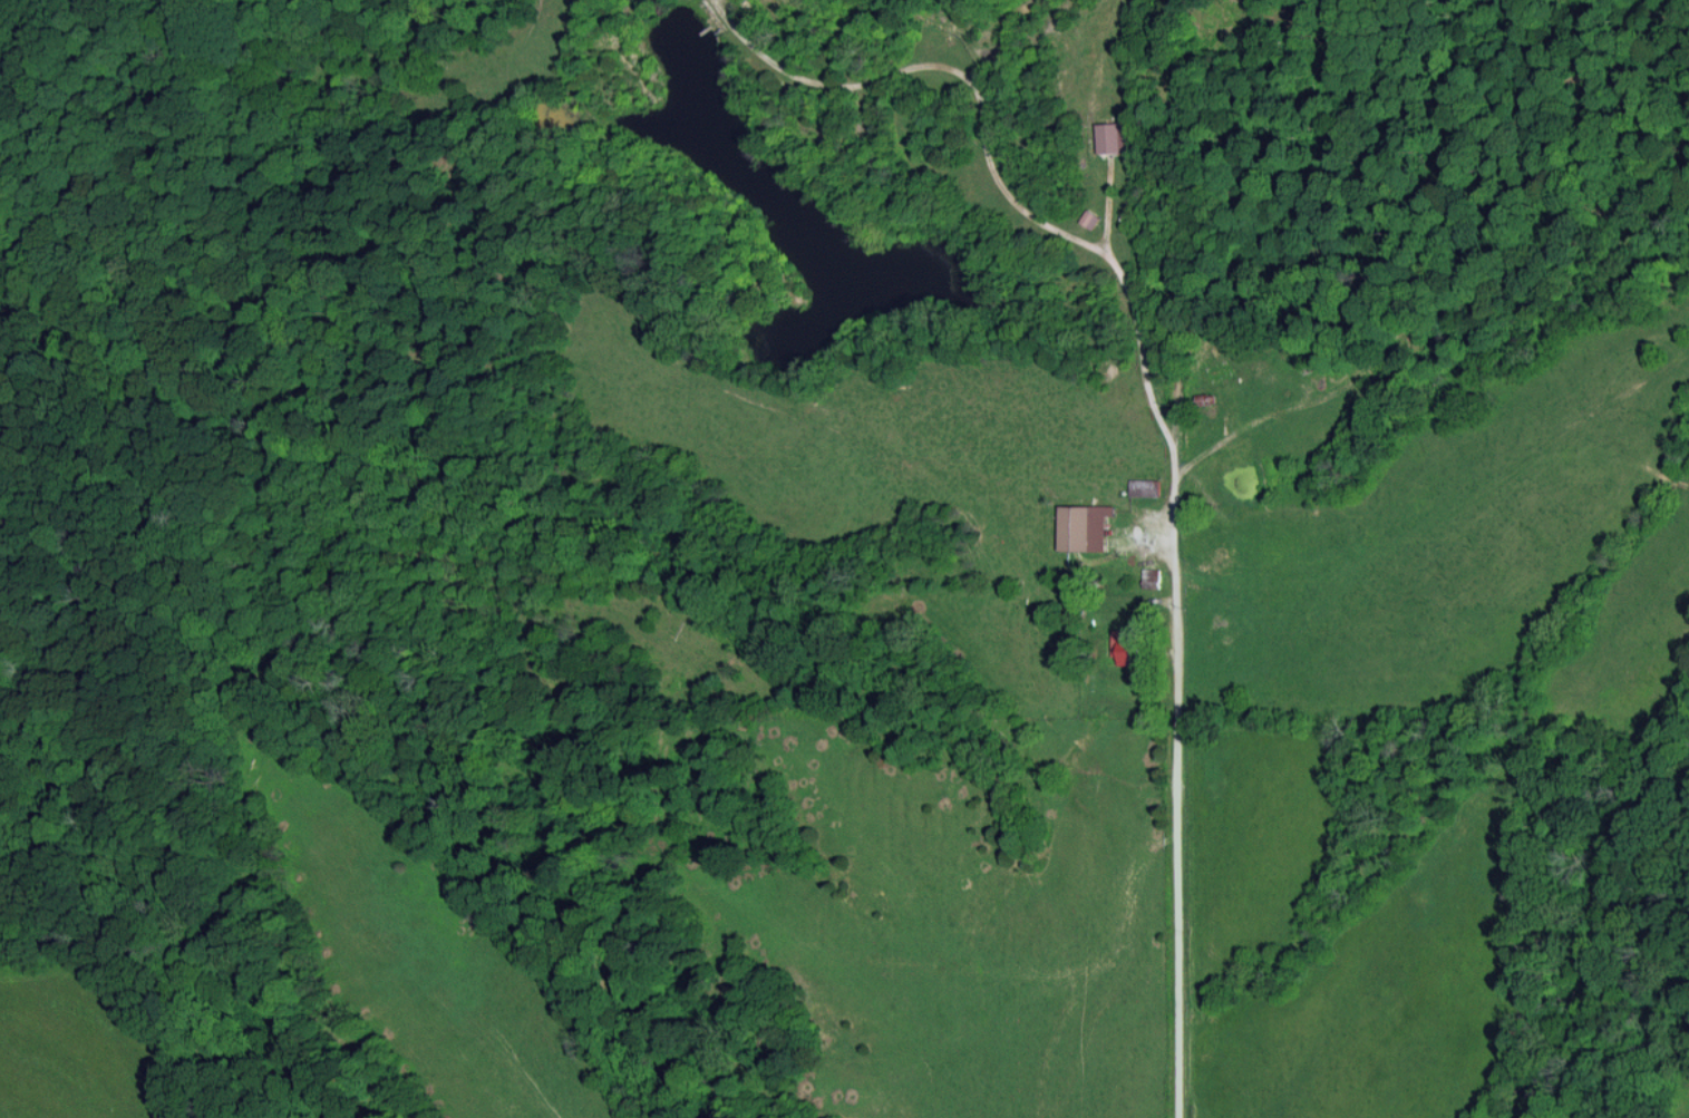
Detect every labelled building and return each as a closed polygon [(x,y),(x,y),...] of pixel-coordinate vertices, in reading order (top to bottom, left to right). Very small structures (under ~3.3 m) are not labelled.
[(1121,122),(1095,123),(1096,152),(1122,151),(1121,122)] [(1057,550),(1105,551),(1105,516),(1113,516),(1114,506),(1058,505),(1057,550)]
